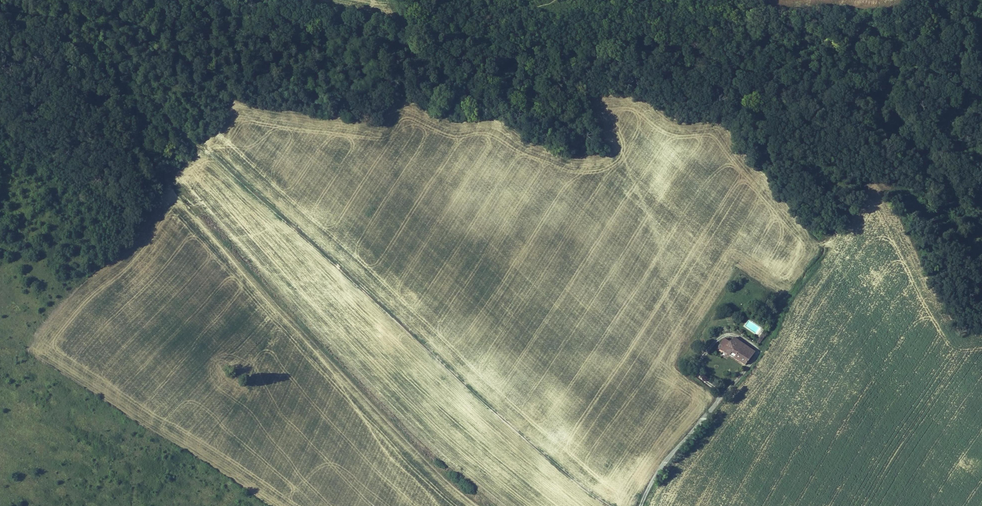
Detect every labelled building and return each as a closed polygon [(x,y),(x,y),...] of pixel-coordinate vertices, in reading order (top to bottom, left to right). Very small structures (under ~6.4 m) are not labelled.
[(763,338),(758,335),(754,341),(759,344),(763,338)] [(718,348),(745,365),(754,352),(734,339),(731,342),(724,338),(718,348)]
